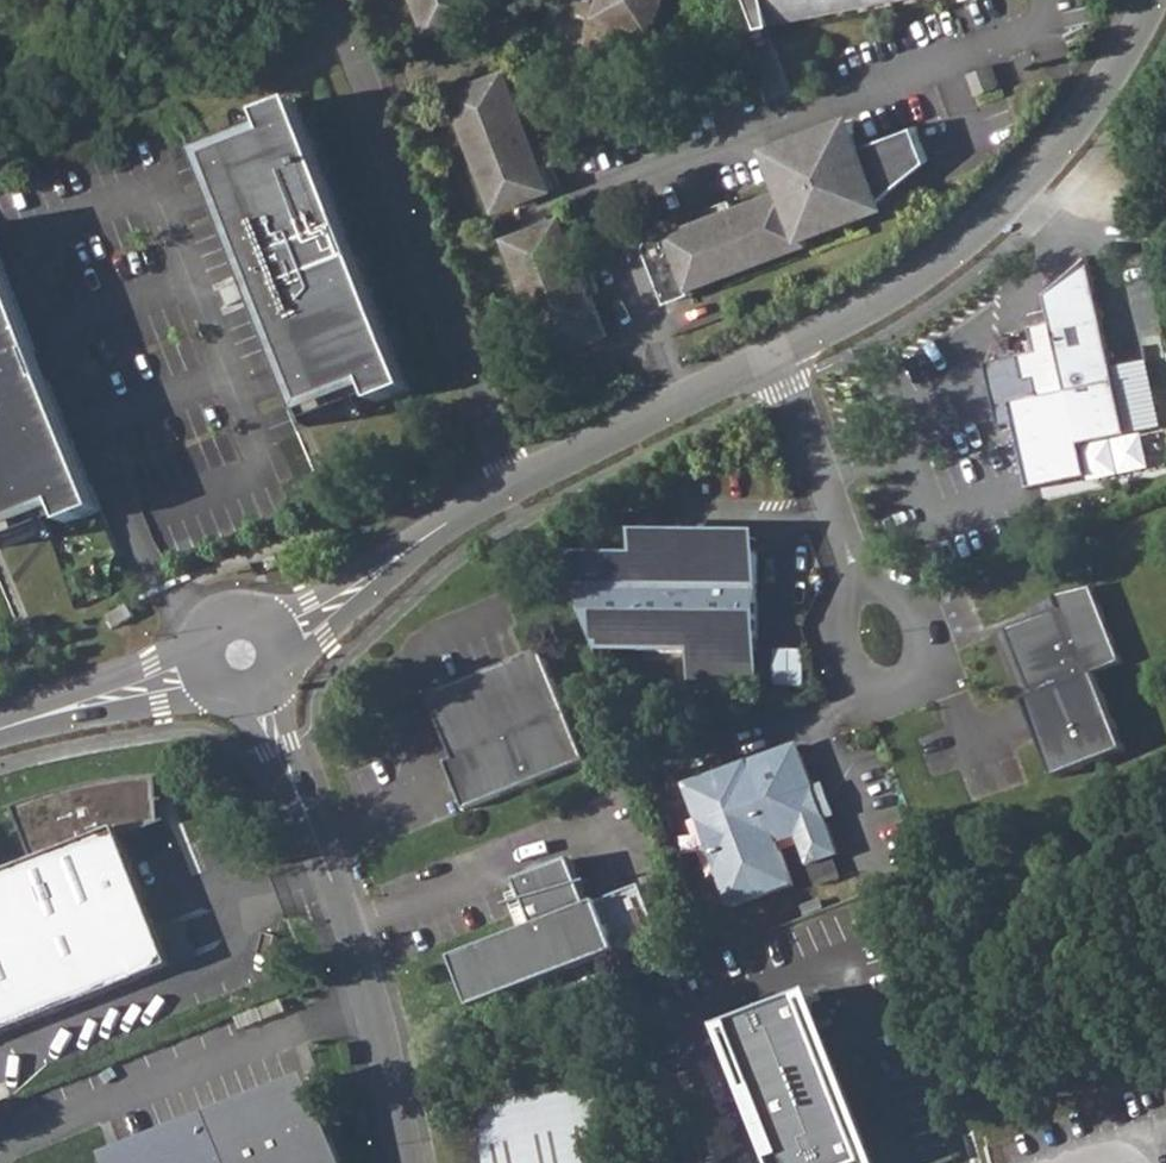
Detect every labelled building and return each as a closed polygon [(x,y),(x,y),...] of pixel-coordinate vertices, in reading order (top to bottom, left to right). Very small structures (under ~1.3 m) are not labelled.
[(439,30),(482,14),(477,0),(428,0),(439,30)] [(609,4),(607,11),(654,26),(662,0),(595,0),(609,4)] [(844,0),(758,0),(767,23),(778,21),(776,13),(844,0)] [(504,72),(461,87),(506,206),(549,191),(504,72)] [(234,137),(202,150),(309,421),(342,408),(337,395),(371,381),(376,395),(379,402),(407,391),(413,390),(361,260),(357,261),(346,234),(350,233),(299,103),(265,116),(268,124),(274,137),(239,150),(234,137)] [(835,124),(775,147),(789,186),(792,193),(807,232),(867,209),(866,206),(879,201),(931,160),(917,126),(862,146),(869,165),(853,172),(835,124)] [(792,193),(672,236),(669,227),(656,233),(655,233),(655,234),(654,234),(653,234),(653,235),(652,235),(652,236),(651,237),(650,238),(650,239),(649,240),(649,241),(648,242),(648,243),(649,244),(649,245),(649,246),(649,247),(649,248),(666,293),(674,290),(675,290),(675,292),(676,292),(677,292),(678,293),(679,293),(679,294),(680,294),(681,294),(682,293),(683,293),(683,294),(694,289),(690,281),(743,261),(808,236),(807,232),(792,193)] [(556,213),(515,234),(562,357),(603,337),(556,213)] [(1004,425),(1016,423),(1030,490),(1088,476),(1081,444),(1128,434),(1090,260),(1048,297),(1054,323),(1032,328),(1037,352),(987,361),(1004,425)] [(0,544),(33,531),(28,517),(62,504),(67,518),(70,524),(98,513),(104,510),(50,382),(46,383),(34,357),(39,356),(0,262),(0,543),(0,544)] [(732,679),(757,679),(759,524),(636,523),(636,550),(579,549),(579,607),(597,607),(596,646),(689,647),(688,692),(732,692),(732,679)] [(1029,618),(1005,627),(1031,694),(1023,697),(1054,776),(1125,748),(1095,671),(1121,661),(1090,581),(1052,596),(1053,596),(1057,607),(1029,618)] [(131,606),(110,617),(117,628),(137,617),(131,606)] [(543,650),(442,691),(435,706),(456,757),(447,761),(467,809),(588,760),(543,650)] [(802,740),(687,776),(727,904),(793,883),(779,839),(799,833),(807,860),(837,851),(802,740)] [(174,965),(125,839),(164,823),(161,777),(93,785),(26,803),(15,807),(33,862),(0,875),(0,1029),(174,965)] [(572,859),(517,881),(535,926),(453,958),(472,1008),(663,934),(643,885),(590,905),(572,859)] [(733,1019),(789,1162),(842,1162),(856,1158),(793,996),(733,1019)] [(479,1105),(491,1162),(624,1162),(606,1078),(479,1105)] [(309,1081),(112,1157),(114,1162),(341,1162),(309,1081)]
